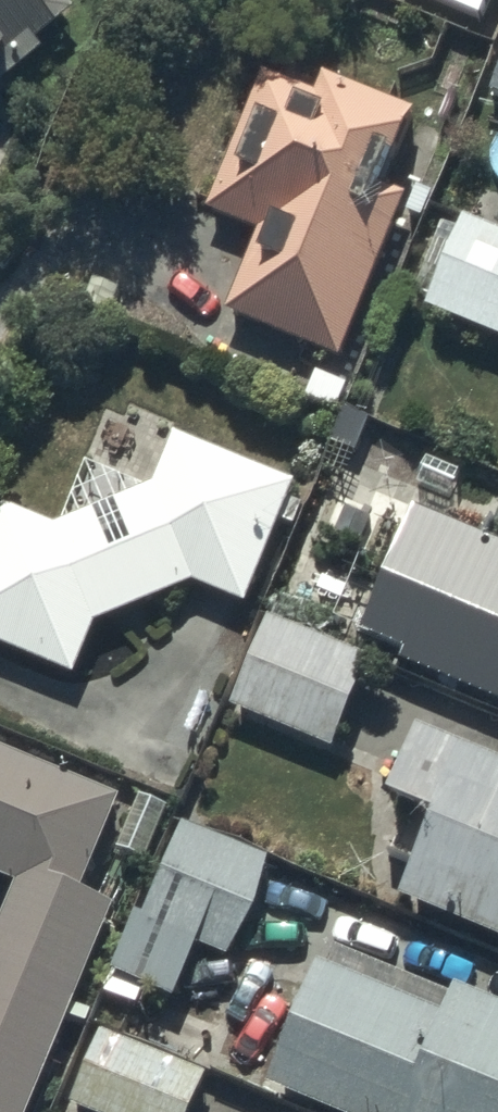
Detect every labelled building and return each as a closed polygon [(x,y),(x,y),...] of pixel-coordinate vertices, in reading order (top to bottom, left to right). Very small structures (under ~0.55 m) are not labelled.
[(74,0),(0,0),(0,84),(49,44),(42,35),(78,5),(74,0)] [(230,303),(345,352),(406,189),(384,179),(416,104),(329,67),(320,89),(264,65),(206,202),(261,226),(230,303)] [(490,86),(497,90),(497,65),(490,86)] [(429,300),(497,329),(497,224),(467,211),(429,300)] [(0,509),(0,636),(74,668),(98,615),(197,576),(247,597),(297,476),(178,426),(157,477),(150,481),(89,454),(66,518),(58,520),(5,497),(0,509)] [(415,500),(365,624),(409,643),(404,655),(497,695),(497,536),(415,500)] [(371,650),(270,608),(236,698),(335,738),(371,650)] [(422,719),(395,784),(441,803),(405,890),(497,929),(497,751),(422,719)] [(61,1039),(77,1046),(95,1004),(78,997),(120,897),(86,883),(126,790),(0,737),(0,873),(17,880),(0,919),(0,1111),(30,1111),(61,1039)] [(273,850),(184,817),(149,909),(138,905),(109,985),(141,997),(148,980),(179,992),(199,938),(235,951),(273,850)] [(270,1075),(359,1111),(497,1111),(497,978),(482,971),(475,987),(456,980),(445,1008),(320,957),(270,1075)] [(103,1023),(70,1104),(91,1111),(191,1111),(210,1067),(103,1023)]
